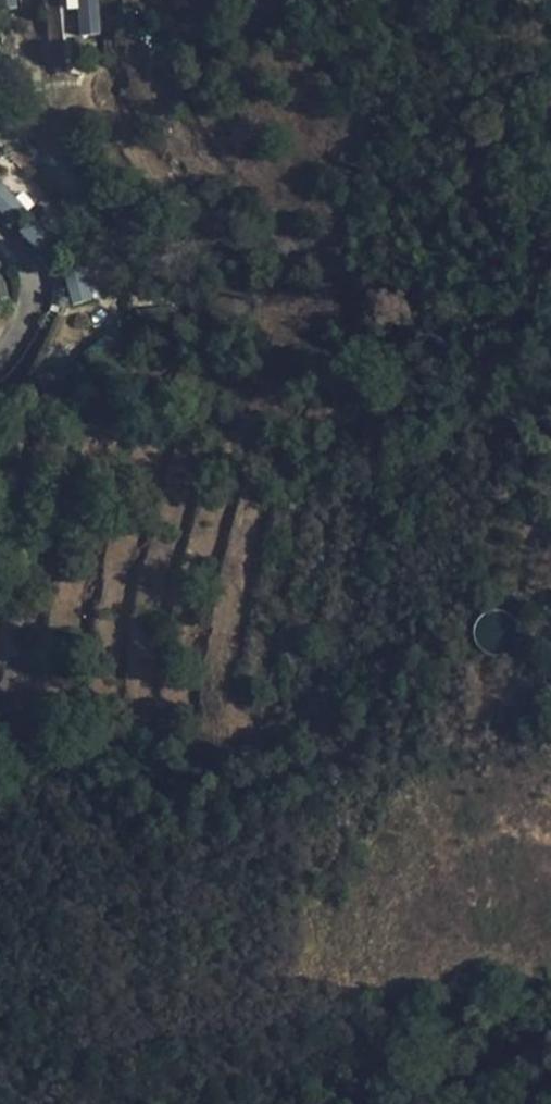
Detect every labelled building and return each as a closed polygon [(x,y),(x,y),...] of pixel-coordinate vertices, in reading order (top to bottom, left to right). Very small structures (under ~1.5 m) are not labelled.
[(80,32),(99,32),(98,0),(79,0),(80,32)] [(2,214),(19,201),(3,181),(0,183),(0,212),(2,214)] [(95,297),(83,267),(62,275),(74,305),(95,297)]
